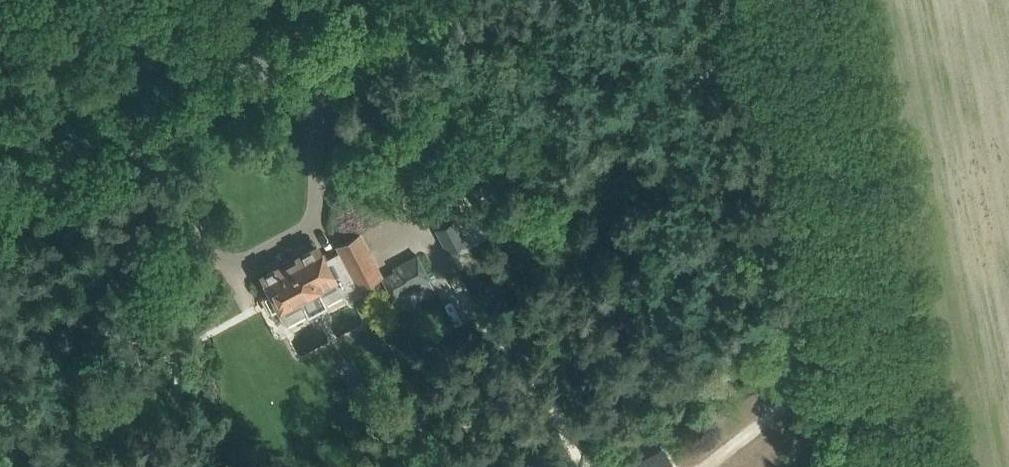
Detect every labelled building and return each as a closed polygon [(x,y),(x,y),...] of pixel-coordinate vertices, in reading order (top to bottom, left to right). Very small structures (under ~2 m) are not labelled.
[(278,266),(262,275),(271,292),(264,296),(272,310),(279,307),(286,321),(306,310),(299,297),(316,287),(323,300),(341,291),(340,289),(356,280),(357,282),(378,270),(358,233),(337,245),(339,250),(323,258),(316,246),(296,256),(298,260),(280,269),(278,266)] [(414,253),(378,273),(399,310),(435,290),(414,253)]
